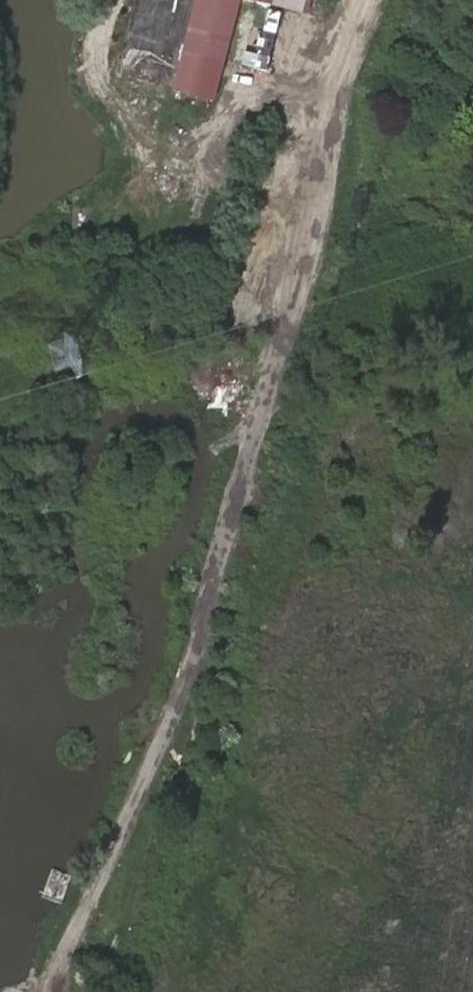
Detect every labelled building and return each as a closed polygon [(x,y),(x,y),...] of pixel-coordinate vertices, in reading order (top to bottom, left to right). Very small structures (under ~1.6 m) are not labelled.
[(250,20),(309,34),(312,20),(253,6),(250,20)] [(211,99),(222,62),(178,50),(168,87),(211,99)] [(95,207),(71,206),(71,227),(94,228),(95,207)]
